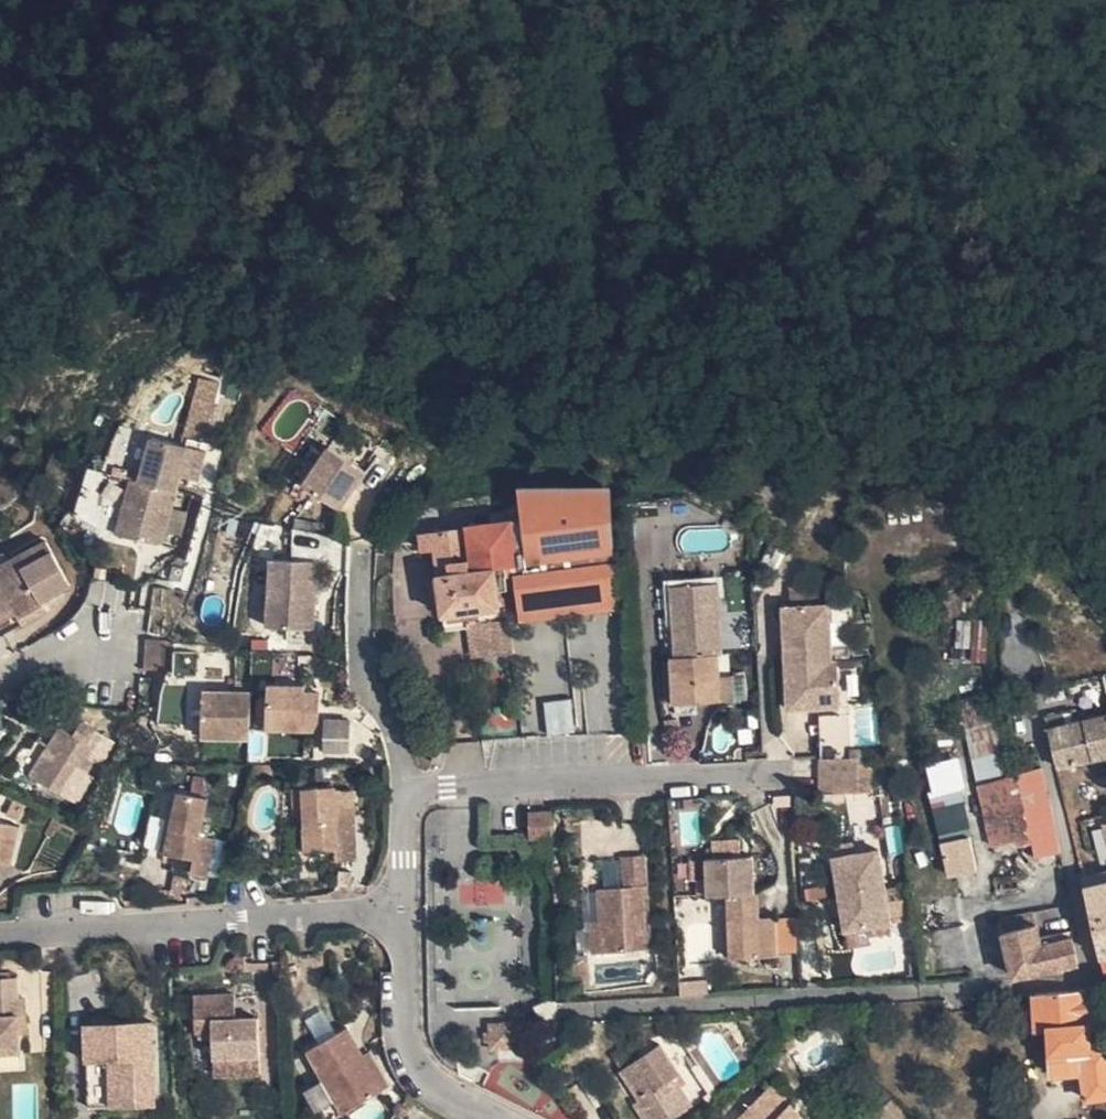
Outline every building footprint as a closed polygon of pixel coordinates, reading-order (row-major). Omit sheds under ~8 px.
[(194,379),(186,435),(210,438),(217,382),(194,379)] [(136,479),(118,536),(133,540),(163,548),(185,479),(195,483),(207,447),(191,441),(189,447),(157,438),(143,480),(136,479)] [(361,472),(330,451),(300,488),(337,510),(361,472)] [(427,551),(432,630),(454,628),(453,614),(489,608),(488,590),(498,589),(498,579),(487,579),(487,571),(497,571),(508,570),(506,536),(519,535),(518,524),(406,533),(406,552),(416,552),(427,551)] [(163,548),(133,540),(129,553),(159,561),(163,548)] [(0,605),(0,634),(24,619),(28,626),(51,613),(47,607),(76,593),(55,550),(0,576),(0,600),(2,604),(0,605)] [(427,551),(416,552),(419,580),(428,580),(427,551)] [(318,563),(271,561),(267,625),(315,626),(318,563)] [(518,611),(615,599),(609,566),(515,575),(518,611)] [(487,571),(487,579),(498,579),(497,571),(487,571)] [(715,703),(712,658),(709,634),(718,633),(715,586),(665,589),(672,659),(665,660),(668,706),(715,703)] [(781,609),(786,712),(840,711),(836,665),(828,664),(824,606),(781,609)] [(491,623),(489,608),(453,614),(454,628),(491,623)] [(958,658),(991,659),(992,616),(960,615),(958,658)] [(491,623),(454,628),(457,659),(493,655),(491,623)] [(709,634),(712,658),(720,657),(718,633),(709,634)] [(177,644),(154,642),(149,672),(174,675),(177,644)] [(265,684),(267,725),(306,724),(340,723),(339,691),(320,689),(320,683),(265,684)] [(249,693),(205,695),(205,739),(249,740),(249,693)] [(959,724),(985,719),(981,699),(955,704),(959,724)] [(544,702),(547,734),(573,732),(570,700),(544,702)] [(1045,716),(1056,767),(1105,756),(1105,712),(1081,717),(1080,710),(1045,716)] [(810,718),(813,762),(843,760),(841,716),(810,718)] [(967,761),(992,757),(985,719),(959,724),(967,761)] [(79,738),(106,755),(113,739),(89,723),(79,738)] [(306,724),(267,725),(268,746),(307,745),(306,724)] [(324,754),(349,756),(351,727),(326,726),(324,754)] [(74,804),(106,755),(79,738),(66,730),(38,776),(74,804)] [(1057,858),(1044,803),(1038,804),(1033,775),(1008,780),(1001,755),(992,757),(967,761),(986,847),(1011,842),(1013,853),(1026,849),(1030,863),(1057,858)] [(848,799),(847,759),(843,760),(813,762),(814,801),(848,799)] [(960,759),(925,764),(934,834),(969,830),(960,759)] [(298,810),(311,810),(311,788),(297,788),(298,810)] [(311,788),(311,810),(312,851),(336,849),(337,861),(358,860),(356,794),(338,794),(338,788),(311,788)] [(168,853),(198,858),(194,876),(211,879),(223,840),(204,836),(211,800),(183,792),(168,853)] [(525,829),(540,827),(539,803),(523,804),(525,829)] [(28,810),(17,808),(14,824),(25,826),(28,810)] [(1105,853),(1105,813),(1095,815),(1102,854),(1105,853)] [(24,831),(0,825),(0,867),(1,863),(16,869),(24,831)] [(979,871),(971,838),(942,844),(948,876),(979,871)] [(836,843),(838,857),(854,855),(851,841),(836,843)] [(843,913),(846,930),(889,923),(879,852),(854,855),(838,857),(834,857),(840,895),(843,913)] [(602,919),(603,951),(651,949),(649,857),(626,857),(624,883),(602,886),(602,919)] [(726,916),(725,958),(779,956),(777,914),(762,915),(761,894),(753,894),(754,857),(709,859),(708,895),(736,894),(737,915),(726,916)] [(1082,887),(1105,881),(1105,867),(1078,872),(1082,887)] [(460,904),(502,904),(501,881),(459,882),(460,904)] [(1105,964),(1105,881),(1082,887),(1101,965),(1105,964)] [(843,913),(840,895),(832,896),(835,915),(843,913)] [(800,914),(777,914),(779,956),(801,955),(800,914)] [(590,951),(603,951),(602,919),(589,920),(590,951)] [(889,923),(846,930),(849,946),(871,943),(870,935),(891,932),(889,923)] [(1077,962),(1072,934),(1038,938),(1037,923),(1000,929),(1008,977),(1077,962)] [(925,978),(923,960),(914,961),(914,972),(910,972),(910,978),(925,978)] [(0,977),(0,1057),(20,1056),(19,1012),(26,1012),(26,998),(19,998),(19,977),(0,977)] [(683,982),(684,997),(711,994),(711,981),(683,982)] [(1028,996),(1029,1037),(1046,1037),(1052,1084),(1078,1078),(1082,1098),(1105,1095),(1105,1048),(1088,1050),(1081,995),(1028,996)] [(212,1038),(213,1059),(260,1060),(259,1023),(235,1021),(235,1000),(193,1000),(195,1039),(212,1038)] [(492,1047),(518,1050),(519,1025),(493,1022),(492,1047)] [(155,1110),(153,1065),(141,1064),(141,1023),(85,1024),(85,1110),(155,1110)] [(141,1064),(153,1065),(152,1023),(141,1023),(141,1064)] [(667,1024),(653,1027),(656,1037),(670,1034),(667,1024)] [(361,1055),(344,1027),(308,1052),(325,1076),(305,1088),(326,1118),(336,1118),(383,1088),(361,1055)] [(653,1027),(637,1030),(639,1041),(656,1037),(653,1027)] [(622,1072),(640,1097),(633,1103),(645,1118),(677,1118),(694,1107),(675,1079),(680,1076),(660,1046),(622,1072)] [(370,1049),(361,1055),(383,1088),(392,1083),(370,1049)] [(260,1060),(213,1059),(214,1077),(260,1075),(260,1060)] [(742,1118),(808,1118),(802,1104),(778,1082),(742,1118)] [(897,1098),(877,1118),(918,1118),(897,1098)]
